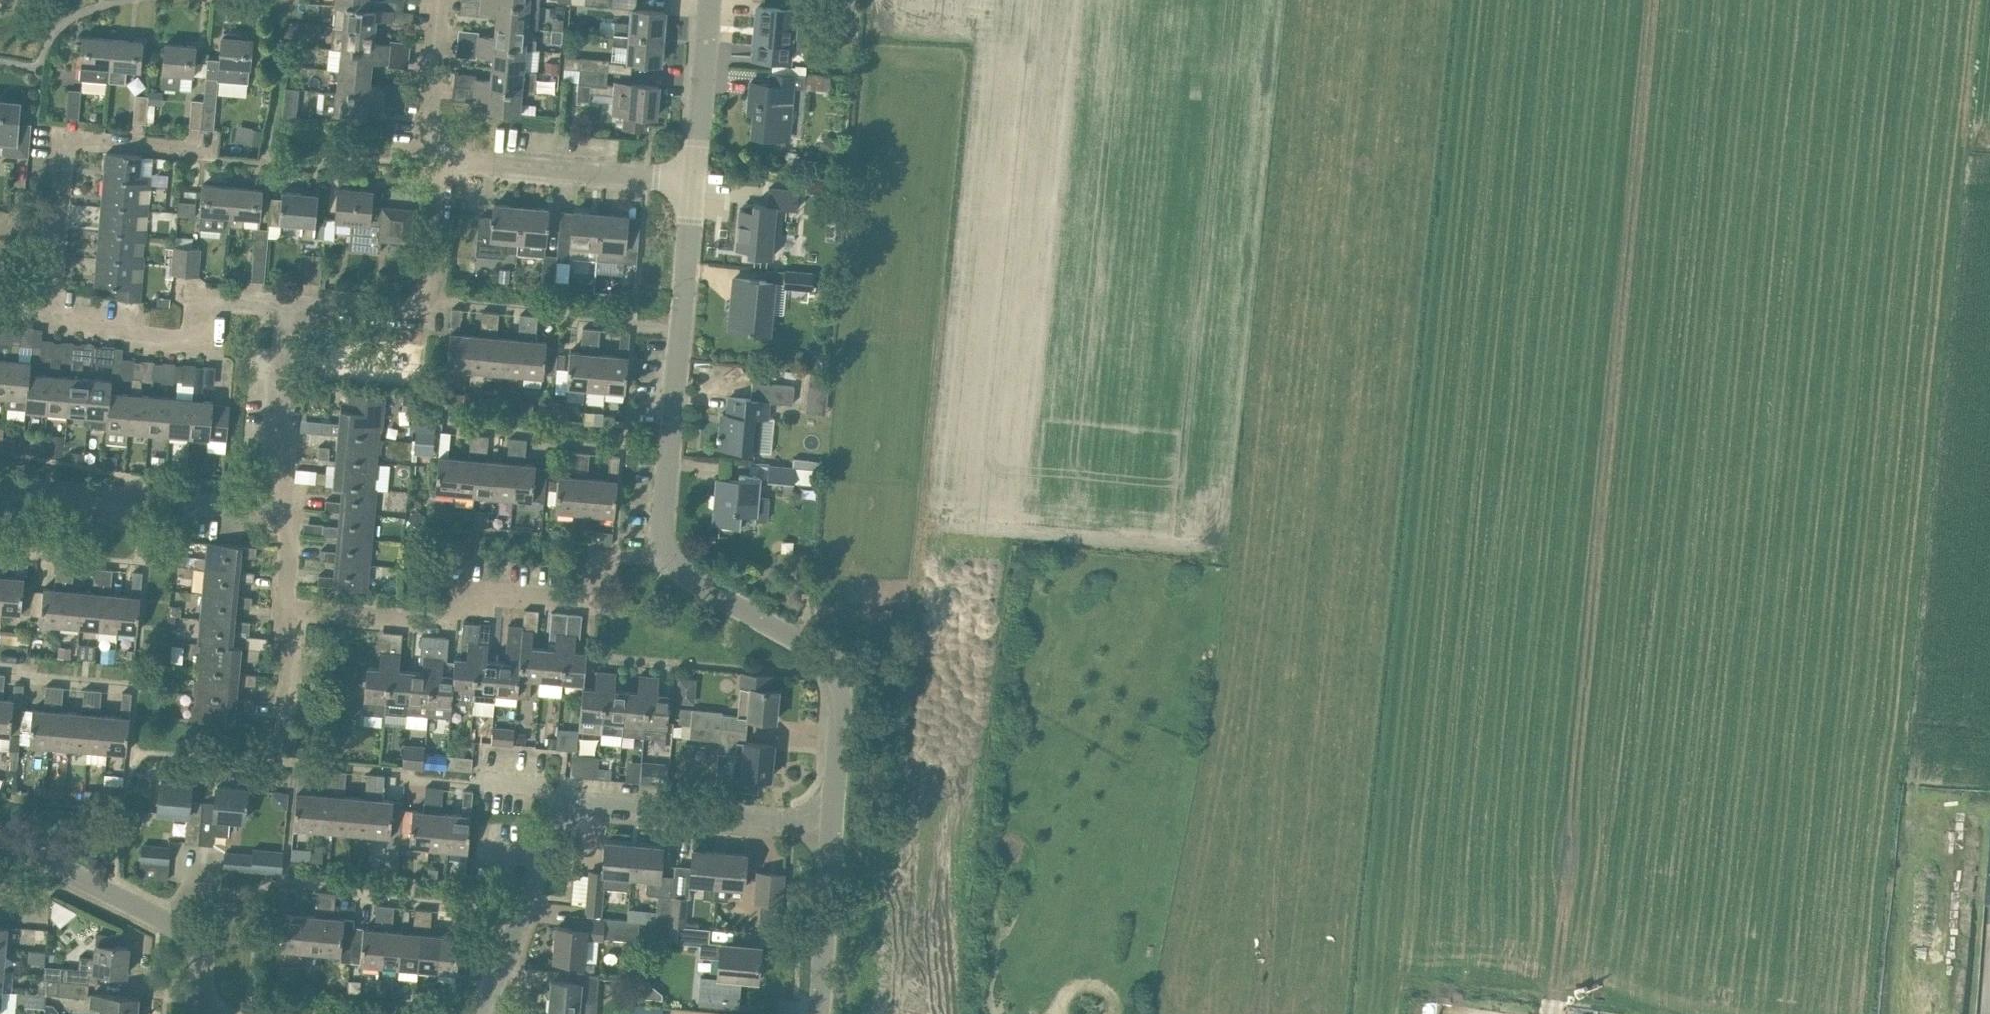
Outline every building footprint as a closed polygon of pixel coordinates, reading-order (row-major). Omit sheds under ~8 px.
[(336,3),(383,9),(384,0),(336,0),(336,3)] [(527,28),(529,6),(481,2),(480,12),(497,13),(496,25),(527,28)] [(333,25),(375,30),(376,19),(392,21),(394,10),(383,9),(336,3),(333,25)] [(757,6),(754,42),(758,42),(757,59),(790,62),(792,44),(795,11),(795,10),(757,6)] [(613,33),(663,38),(665,11),(632,8),(631,23),(614,21),(613,33)] [(283,23),(283,37),(299,38),(300,24),(283,23)] [(375,30),(333,25),(331,47),(389,53),(390,43),(374,42),(375,30)] [(525,50),(527,28),(496,25),(495,36),(478,35),(477,45),(525,50)] [(551,29),(551,43),(562,43),(564,30),(551,29)] [(223,32),(223,36),(222,36),(220,65),(219,81),(248,83),(252,38),(239,37),(239,33),(223,32)] [(612,45),(629,46),(627,61),(660,63),(663,38),(613,33),(612,45)] [(79,79),(99,81),(109,82),(109,81),(113,38),(83,36),(79,79)] [(113,38),(109,81),(125,83),(126,69),(140,70),(143,41),(113,38)] [(180,89),(182,74),(193,75),(196,45),(165,43),(163,72),(164,72),(162,88),(180,89)] [(525,50),(477,45),(477,55),(493,56),(492,68),(523,71),(525,50)] [(339,70),(371,73),(372,62),(388,63),(389,54),(389,53),(331,47),(331,48),(341,49),(339,70)] [(579,69),(608,71),(609,59),(566,56),(565,67),(579,69)] [(558,63),(546,62),(545,72),(557,73),(558,63)] [(795,65),(794,74),(805,75),(806,66),(795,65)] [(458,73),(457,87),(474,88),(521,93),(522,92),(534,93),(536,72),(523,71),(492,68),(491,79),(479,78),(479,75),(458,73)] [(607,86),(608,71),(579,69),(579,76),(577,101),(590,102),(591,85),(607,86)] [(385,97),(386,86),(369,85),(371,73),(339,70),(337,91),(337,92),(385,97)] [(752,135),(789,138),(793,87),(803,88),(805,75),(794,74),(770,72),(769,84),(751,82),(750,95),(755,95),(752,135)] [(204,100),(202,128),(214,129),(218,81),(218,79),(206,78),(204,100)] [(644,115),(656,116),(656,113),(660,112),(660,104),(657,102),(659,86),(631,84),(631,85),(615,83),(613,112),(625,113),(624,128),(643,129),(644,115)] [(284,117),(298,118),(300,88),(287,86),(284,113),(284,117)] [(488,111),(520,114),(521,93),(474,88),(473,98),(489,99),(488,111)] [(66,117),(79,118),(81,90),(68,89),(66,117)] [(384,106),(385,97),(337,92),(337,91),(325,90),(323,112),(366,117),(367,105),(384,106)] [(148,96),(147,103),(161,105),(162,92),(148,91),(148,96)] [(146,123),(147,103),(148,96),(135,95),(133,123),(146,123)] [(202,128),(204,100),(192,99),(189,127),(202,128)] [(3,141),(2,155),(29,157),(31,123),(30,123),(30,127),(17,126),(19,102),(0,100),(0,140),(3,141)] [(803,115),(792,114),(791,125),(802,126),(803,115)] [(256,128),(253,143),(263,145),(267,130),(256,128)] [(797,159),(798,152),(784,151),(784,158),(797,159)] [(104,179),(150,183),(151,177),(140,176),(142,155),(106,152),(104,179)] [(150,183),(150,184),(168,186),(168,178),(151,177),(150,183)] [(102,205),(148,209),(148,203),(138,202),(139,188),(150,189),(150,184),(150,183),(104,179),(102,205)] [(203,184),(199,229),(228,231),(232,186),(203,184)] [(232,186),(228,231),(229,231),(230,225),(243,227),(244,217),(260,218),(262,189),(232,186)] [(339,188),(336,220),(352,221),(350,249),(380,251),(381,239),(384,207),(383,207),(382,221),(370,220),(372,191),(339,188)] [(803,200),(798,200),(799,191),(769,188),(767,204),(741,202),(737,248),(749,250),(748,255),(771,257),(776,207),(797,209),(797,206),(803,207),(803,200)] [(279,224),(279,222),(301,224),(300,239),(314,240),(318,194),(282,191),(282,198),(272,197),(269,224),(279,224)] [(195,217),(196,203),(179,201),(178,216),(195,217)] [(521,206),(494,204),(493,217),(480,216),(476,254),(506,256),(506,252),(517,253),(521,206)] [(148,209),(102,205),(99,232),(146,236),(146,235),(150,236),(150,242),(161,243),(162,237),(163,237),(163,231),(135,229),(137,214),(147,215),(148,209)] [(521,206),(517,253),(544,255),(544,254),(545,243),(548,208),(521,206)] [(413,209),(384,207),(381,239),(410,241),(413,209)] [(574,211),(570,257),(596,259),(600,213),(574,211)] [(637,263),(639,234),(626,233),(628,215),(600,213),(596,259),(637,263)] [(254,254),(253,260),(252,280),(264,281),(266,262),(268,229),(255,227),(252,254),(254,254)] [(145,241),(146,236),(99,232),(97,258),(144,262),(144,256),(133,255),(135,240),(145,241)] [(197,276),(198,273),(200,248),(193,247),(194,238),(176,236),(176,239),(175,239),(175,248),(174,265),(173,274),(174,274),(197,276)] [(390,243),(389,254),(413,256),(414,245),(390,243)] [(166,247),(165,264),(167,264),(174,265),(175,248),(166,247)] [(541,284),(554,285),(557,255),(544,254),(544,255),(541,284)] [(141,293),(142,281),(132,280),(133,267),(143,268),(144,262),(97,258),(95,285),(119,287),(119,291),(141,293)] [(167,264),(166,278),(173,278),(174,274),(173,274),(174,265),(167,264)] [(499,279),(510,280),(511,267),(500,266),(499,279)] [(811,289),(813,273),(785,270),(783,286),(811,289)] [(378,271),(377,283),(389,284),(390,272),(378,271)] [(774,281),(754,279),(734,277),(729,329),(769,333),(774,281)] [(140,301),(140,299),(141,293),(119,291),(118,299),(140,301)] [(159,296),(158,305),(170,306),(171,297),(159,296)] [(447,367),(466,369),(469,334),(459,333),(461,309),(452,308),(447,367)] [(491,311),(482,310),(480,335),(469,334),(466,369),(485,371),(491,311)] [(491,311),(485,371),(504,373),(508,337),(497,336),(500,312),(491,311)] [(504,373),(524,374),(529,315),(520,314),(518,338),(508,337),(504,373)] [(538,315),(529,315),(524,374),(543,376),(544,373),(556,374),(558,346),(546,345),(547,341),(536,340),(538,315)] [(6,395),(7,396),(10,359),(11,359),(13,326),(0,325),(0,395),(6,395)] [(10,359),(7,396),(6,395),(5,408),(26,409),(27,397),(30,372),(31,360),(19,359),(22,327),(13,326),(11,359),(10,359)] [(566,386),(586,388),(591,328),(583,327),(581,352),(569,351),(566,386)] [(27,397),(26,409),(47,411),(50,374),(42,373),(43,363),(40,363),(41,345),(42,329),(34,328),(32,344),(31,360),(30,372),(27,397)] [(591,328),(586,388),(605,389),(608,353),(598,352),(600,329),(591,328)] [(608,353),(605,389),(625,391),(630,331),(620,331),(618,354),(608,353)] [(67,413),(70,376),(62,375),(62,367),(60,367),(61,358),(60,358),(61,342),(53,342),(50,374),(47,411),(67,413)] [(80,371),(80,361),(82,344),(73,343),(71,370),(80,371)] [(101,363),(103,346),(94,345),(92,362),(101,363)] [(127,443),(128,430),(131,393),(122,393),(123,378),(120,378),(123,348),(114,347),(112,380),(111,392),(110,391),(108,416),(107,428),(106,428),(105,442),(127,443)] [(148,432),(151,395),(142,394),(143,386),(141,386),(142,378),(141,377),(142,361),(134,361),(131,393),(128,430),(148,432)] [(153,379),(161,380),(163,363),(154,363),(153,379)] [(173,381),(182,382),(183,365),(175,364),(173,381)] [(213,404),(213,400),(204,400),(205,392),(203,392),(203,383),(202,383),(204,367),(195,366),(193,399),(192,399),(189,435),(190,436),(193,441),(205,442),(207,437),(207,450),(226,452),(227,439),(230,406),(221,405),(213,404)] [(809,369),(808,411),(831,412),(832,370),(809,369)] [(67,413),(87,414),(88,414),(91,378),(70,376),(67,413)] [(86,426),(106,428),(107,428),(108,416),(110,391),(111,392),(112,380),(91,378),(88,414),(87,414),(86,426)] [(721,413),(718,448),(738,450),(758,452),(762,416),(768,417),(769,401),(785,403),(793,404),(794,386),(752,382),(751,398),(729,397),(727,414),(721,413)] [(464,405),(464,403),(465,393),(452,392),(451,403),(464,405)] [(562,402),(563,393),(554,392),(553,401),(562,402)] [(385,396),(350,393),(348,410),(341,409),(339,422),(321,421),(320,433),(338,434),(379,438),(380,428),(382,429),(385,396)] [(148,432),(169,434),(172,397),(151,395),(148,432)] [(403,396),(402,410),(414,411),(416,397),(403,396)] [(483,396),(482,405),(493,406),(493,397),(483,396)] [(189,435),(192,399),(172,397),(169,434),(189,435)] [(596,410),(595,423),(602,424),(603,411),(596,410)] [(614,414),(604,413),(603,423),(603,424),(617,425),(617,418),(614,414)] [(435,431),(438,431),(439,420),(415,418),(414,429),(417,430),(435,431)] [(435,431),(417,430),(416,442),(434,443),(435,431)] [(448,456),(451,432),(441,431),(436,490),(456,492),(459,457),(448,456)] [(65,435),(50,434),(48,456),(63,457),(65,435)] [(336,459),(379,463),(376,463),(377,453),(380,453),(382,438),(379,438),(338,434),(336,459)] [(469,458),(459,457),(456,492),(454,505),(473,507),(475,494),(480,435),(471,434),(469,458)] [(489,435),(480,435),(475,494),(494,496),(497,461),(486,460),(489,435)] [(494,496),(513,498),(519,438),(509,437),(507,462),(497,461),(494,496)] [(535,468),(536,464),(525,463),(527,439),(519,438),(513,498),(544,500),(547,470),(535,468)] [(330,447),(319,446),(318,458),(329,459),(330,447)] [(71,451),(70,460),(84,462),(85,452),(71,451)] [(556,510),(576,511),(580,452),(572,451),(570,475),(559,474),(556,510)] [(580,452),(576,511),(595,513),(598,478),(587,477),(590,453),(580,452)] [(165,466),(166,454),(152,453),(151,465),(165,466)] [(595,513),(614,515),(620,455),(610,454),(608,478),(598,478),(595,513)] [(378,478),(379,463),(336,459),(334,485),(374,488),(375,478),(378,478)] [(206,462),(205,472),(215,472),(215,462),(206,462)] [(818,468),(768,464),(767,479),(784,481),(782,494),(793,495),(794,482),(812,484),(812,479),(816,479),(818,468)] [(327,472),(317,471),(316,483),(326,484),(327,472)] [(739,480),(716,478),(712,523),(745,527),(746,518),(767,519),(769,498),(758,497),(760,476),(739,474),(739,480)] [(374,489),(374,488),(334,485),(342,486),(341,501),(326,499),(325,510),(340,511),(374,514),(377,489),(374,489)] [(408,518),(416,526),(425,516),(416,508),(408,518)] [(372,539),(374,514),(340,511),(339,526),(323,524),(322,534),(338,536),(372,539)] [(489,527),(489,526),(490,512),(474,511),(473,526),(489,527)] [(390,536),(403,537),(405,518),(392,516),(390,536)] [(335,561),(370,564),(372,539),(338,536),(336,550),(321,549),(320,559),(335,561)] [(782,540),(781,551),(792,552),(793,541),(782,540)] [(257,547),(241,545),(207,542),(205,566),(239,569),(241,556),(256,557),(257,547)] [(14,576),(16,552),(6,551),(1,610),(21,612),(25,577),(14,576)] [(177,554),(176,564),(191,565),(192,555),(177,554)] [(367,589),(369,569),(370,564),(335,561),(334,576),(319,574),(318,585),(367,589)] [(41,622),(60,624),(65,564),(57,564),(55,588),(44,587),(41,622)] [(79,626),(83,590),(72,589),(75,565),(65,564),(60,624),(79,626)] [(239,570),(239,569),(205,566),(203,591),(237,594),(238,580),(254,582),(255,572),(239,570)] [(99,627),(104,568),(95,567),(93,591),(83,590),(79,626),(99,627)] [(99,627),(118,629),(121,594),(111,593),(113,569),(104,568),(99,627)] [(143,571),(134,571),(131,595),(121,594),(118,629),(137,631),(143,571)] [(237,595),(237,594),(203,591),(200,616),(235,619),(236,605),(251,607),(252,596),(237,595)] [(182,606),(171,605),(169,605),(168,614),(169,615),(170,615),(177,615),(181,616),(182,606)] [(562,681),(566,633),(568,613),(552,611),(548,648),(543,647),(540,679),(562,681)] [(562,681),(584,683),(587,651),(575,650),(575,644),(579,645),(582,614),(568,613),(566,633),(562,681)] [(169,615),(168,625),(176,626),(177,615),(170,615),(169,615)] [(201,642),(232,645),(234,630),(249,632),(250,621),(235,620),(235,619),(200,616),(198,644),(200,644),(201,642)] [(453,688),(452,702),(473,704),(474,699),(474,690),(479,643),(480,623),(463,622),(460,657),(455,657),(454,662),(453,674),(454,674),(453,688)] [(498,661),(496,692),(518,694),(519,677),(522,646),(521,646),(523,629),(523,626),(508,624),(505,661),(498,661)] [(19,644),(20,643),(29,644),(30,630),(20,630),(19,631),(0,629),(0,643),(19,644)] [(529,698),(531,678),(540,679),(543,647),(532,646),(533,630),(523,629),(521,646),(522,646),(519,677),(518,694),(518,697),(529,698)] [(180,632),(168,631),(167,631),(166,640),(179,641),(180,632)] [(407,713),(428,715),(434,656),(435,636),(423,635),(420,663),(423,663),(423,671),(411,670),(407,713)] [(453,674),(454,662),(447,661),(449,637),(435,636),(434,656),(428,715),(451,718),(452,705),(452,702),(453,688),(454,674),(453,674)] [(53,641),(40,640),(38,655),(51,656),(53,641)] [(198,668),(239,671),(241,646),(232,645),(201,642),(200,644),(199,655),(197,655),(196,669),(198,669),(198,668)] [(82,644),(79,643),(78,657),(95,659),(96,645),(84,644),(82,644)] [(474,699),(495,701),(496,692),(498,661),(487,660),(488,643),(479,643),(474,690),(474,699)] [(58,646),(57,657),(70,659),(72,647),(58,646)] [(100,662),(102,662),(114,663),(115,647),(102,646),(100,662)] [(134,661),(135,649),(116,648),(115,660),(134,661)] [(248,660),(258,661),(259,649),(249,648),(248,660)] [(367,666),(363,711),(386,713),(387,700),(391,652),(381,651),(379,667),(367,666)] [(387,700),(386,713),(406,714),(406,713),(407,713),(411,670),(399,669),(401,653),(391,652),(387,700)] [(196,693),(237,697),(239,671),(198,668),(198,669),(197,680),(195,679),(193,695),(196,695),(196,693)] [(595,687),(583,686),(579,731),(601,733),(606,672),(596,671),(595,687)] [(245,684),(256,686),(257,673),(246,672),(245,684)] [(612,734),(622,735),(626,690),(615,689),(616,673),(606,672),(601,733),(612,734)] [(11,734),(14,698),(3,697),(5,673),(0,673),(0,733),(11,734)] [(775,720),(778,690),(769,689),(770,675),(741,673),(738,717),(775,720)] [(622,735),(644,737),(645,723),(649,676),(639,675),(638,691),(626,690),(622,735)] [(645,723),(644,737),(666,739),(670,694),(658,693),(659,676),(649,676),(645,723)] [(693,702),(695,680),(680,679),(678,700),(693,702)] [(55,685),(46,685),(44,709),(33,708),(30,743),(50,745),(55,685)] [(55,685),(50,745),(69,747),(72,711),(61,710),(64,686),(55,685)] [(72,711),(69,747),(89,748),(94,689),(84,688),(82,712),(72,711)] [(102,689),(94,689),(89,748),(88,761),(107,763),(108,750),(111,715),(100,714),(102,689)] [(111,715),(108,750),(126,752),(132,692),(123,691),(121,715),(111,715)] [(234,722),(237,697),(196,693),(196,695),(195,705),(193,704),(192,718),(234,722)] [(243,709),(254,710),(255,698),(244,697),(243,709)] [(678,722),(721,726),(723,713),(680,710),(678,722)] [(721,726),(678,722),(678,723),(682,724),(681,737),(719,740),(721,726)] [(514,728),(492,726),(491,743),(513,745),(514,728)] [(525,742),(526,733),(518,733),(517,742),(525,742)] [(19,750),(20,735),(11,734),(11,750),(19,750)] [(547,747),(556,747),(557,738),(548,737),(547,747)] [(719,751),(717,772),(722,773),(721,787),(757,791),(758,777),(770,778),(773,744),(746,741),(736,741),(735,752),(719,751)] [(423,767),(425,745),(404,743),(402,765),(423,767)] [(460,759),(460,755),(448,754),(446,768),(459,769),(460,759)] [(433,767),(434,757),(425,756),(424,767),(433,767)] [(597,778),(599,758),(585,757),(584,777),(597,778)] [(640,782),(667,784),(668,768),(641,766),(640,781),(640,782)] [(294,827),(312,828),(315,792),(306,792),(308,768),(299,767),(294,827)] [(312,828),(331,830),(337,770),(329,769),(327,793),(315,792),(312,828)] [(351,832),(354,796),(344,795),(347,771),(337,770),(331,830),(351,832)] [(370,833),(376,774),(367,773),(365,797),(354,796),(351,832),(370,833)] [(123,786),(124,775),(105,774),(104,785),(123,786)] [(383,799),(385,774),(376,774),(370,833),(391,835),(394,800),(383,799)] [(188,814),(185,842),(201,844),(204,801),(190,800),(191,784),(161,781),(158,812),(188,814)] [(201,844),(213,845),(214,834),(228,836),(229,818),(244,819),(247,788),(216,786),(215,802),(204,801),(201,844)] [(435,787),(425,786),(423,810),(413,810),(409,845),(428,847),(435,787)] [(443,788),(435,787),(428,847),(448,849),(452,814),(441,813),(443,788)] [(101,803),(101,792),(85,790),(83,805),(101,803)] [(448,849),(468,850),(473,791),(464,790),(462,815),(452,814),(448,849)] [(272,791),(271,801),(277,808),(287,809),(289,793),(272,791)] [(1823,821),(1828,810),(1821,807),(1816,818),(1823,821)] [(586,913),(601,914),(604,887),(629,890),(631,877),(632,877),(635,844),(606,841),(603,872),(590,871),(586,913)] [(663,847),(635,844),(632,877),(647,878),(645,891),(648,894),(658,895),(655,923),(669,924),(669,925),(674,876),(661,875),(663,847)] [(168,847),(143,845),(139,878),(165,881),(168,847)] [(224,868),(226,868),(254,870),(256,849),(253,848),(252,854),(225,852),(224,868)] [(302,851),(301,859),(311,860),(311,859),(310,859),(311,850),(312,848),(306,848),(302,851)] [(256,849),(254,870),(275,872),(275,871),(282,872),(284,851),(256,849)] [(703,897),(715,898),(720,851),(693,849),(690,882),(704,883),(703,897)] [(323,860),(324,851),(311,850),(310,859),(311,859),(323,860)] [(746,854),(720,851),(715,898),(727,899),(728,885),(743,887),(746,854)] [(344,856),(342,852),(334,852),(334,860),(344,861),(344,856)] [(428,866),(427,876),(437,877),(438,867),(428,866)] [(781,904),(784,874),(758,871),(755,902),(760,902),(781,904)] [(674,876),(669,925),(677,926),(686,927),(688,896),(672,895),(674,876)] [(277,913),(286,914),(288,888),(279,887),(277,913)] [(297,889),(288,888),(286,914),(283,948),(303,950),(305,914),(295,913),(297,889)] [(305,914),(303,950),(322,951),(327,892),(318,891),(316,915),(305,914)] [(336,892),(327,892),(322,951),(341,953),(345,918),(333,917),(336,892)] [(375,928),(364,927),(354,926),(351,962),(380,964),(385,905),(377,904),(375,928)] [(385,905),(380,964),(399,966),(402,931),(392,930),(394,906),(385,905)] [(415,907),(413,932),(402,931),(399,966),(418,968),(423,908),(415,907)] [(430,933),(432,909),(423,908),(418,968),(437,970),(441,934),(430,933)] [(457,971),(462,912),(453,911),(451,935),(441,934),(437,970),(457,971)] [(596,964),(598,938),(604,938),(638,940),(639,922),(628,921),(628,919),(627,919),(574,916),(573,927),(557,926),(554,960),(596,964)] [(677,926),(669,925),(667,941),(708,945),(709,929),(686,927),(677,926)] [(78,969),(61,968),(44,967),(44,973),(43,979),(47,979),(90,983),(96,983),(96,972),(126,974),(128,946),(113,945),(114,935),(96,934),(95,958),(79,957),(78,969)] [(717,976),(738,978),(758,980),(761,946),(720,942),(717,976)] [(279,969),(278,979),(300,980),(300,970),(279,969)] [(549,1013),(592,1013),(593,999),(598,1000),(600,974),(595,973),(577,972),(576,982),(552,980),(549,1013)] [(701,975),(698,1004),(699,1004),(738,1008),(739,1008),(742,979),(701,975)] [(89,997),(90,983),(47,979),(46,993),(89,997)] [(16,992),(15,1005),(44,1007),(46,994),(16,992)] [(435,1000),(435,993),(427,992),(427,1000),(435,1000)] [(138,997),(92,993),(91,1005),(101,1006),(101,1013),(136,1013),(138,997)] [(45,1013),(59,1013),(59,1011),(54,1004),(46,1003),(45,1013)] [(664,1006),(631,1005),(631,1009),(630,1013),(664,1013),(664,1006)]
